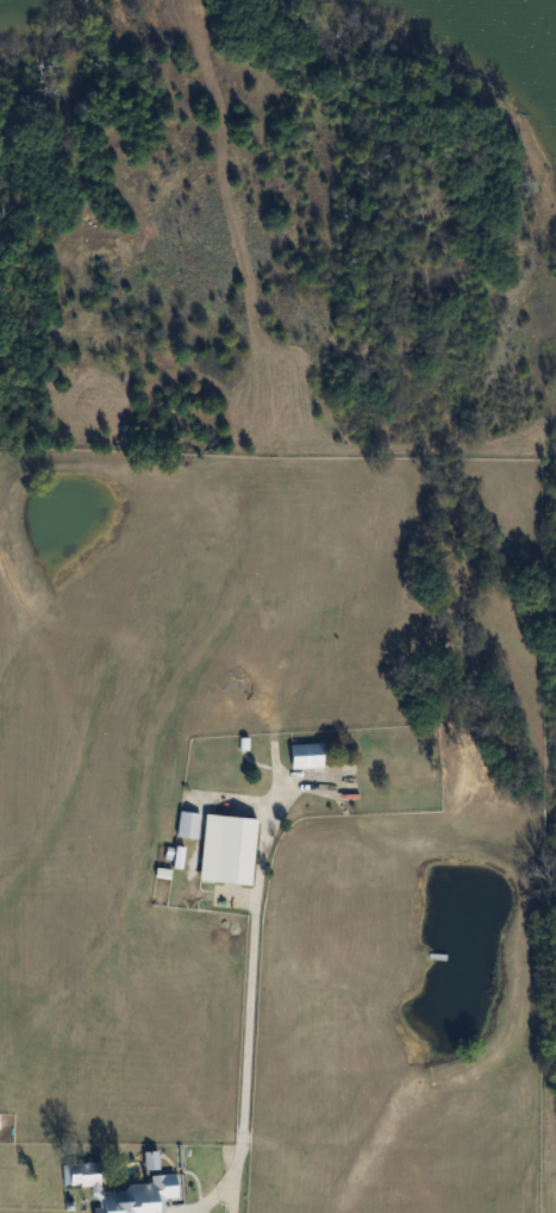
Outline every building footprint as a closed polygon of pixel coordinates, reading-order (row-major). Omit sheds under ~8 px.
[(320,745),(289,745),(289,770),(320,770),(320,745)] [(199,815),(179,812),(175,837),(196,840),(199,815)] [(255,820),(204,816),(199,882),(249,886),(255,820)] [(98,1163),(67,1165),(67,1187),(90,1186),(91,1200),(93,1200),(94,1212),(164,1212),(163,1199),(175,1198),(174,1175),(150,1176),(151,1187),(99,1189),(98,1163)]
